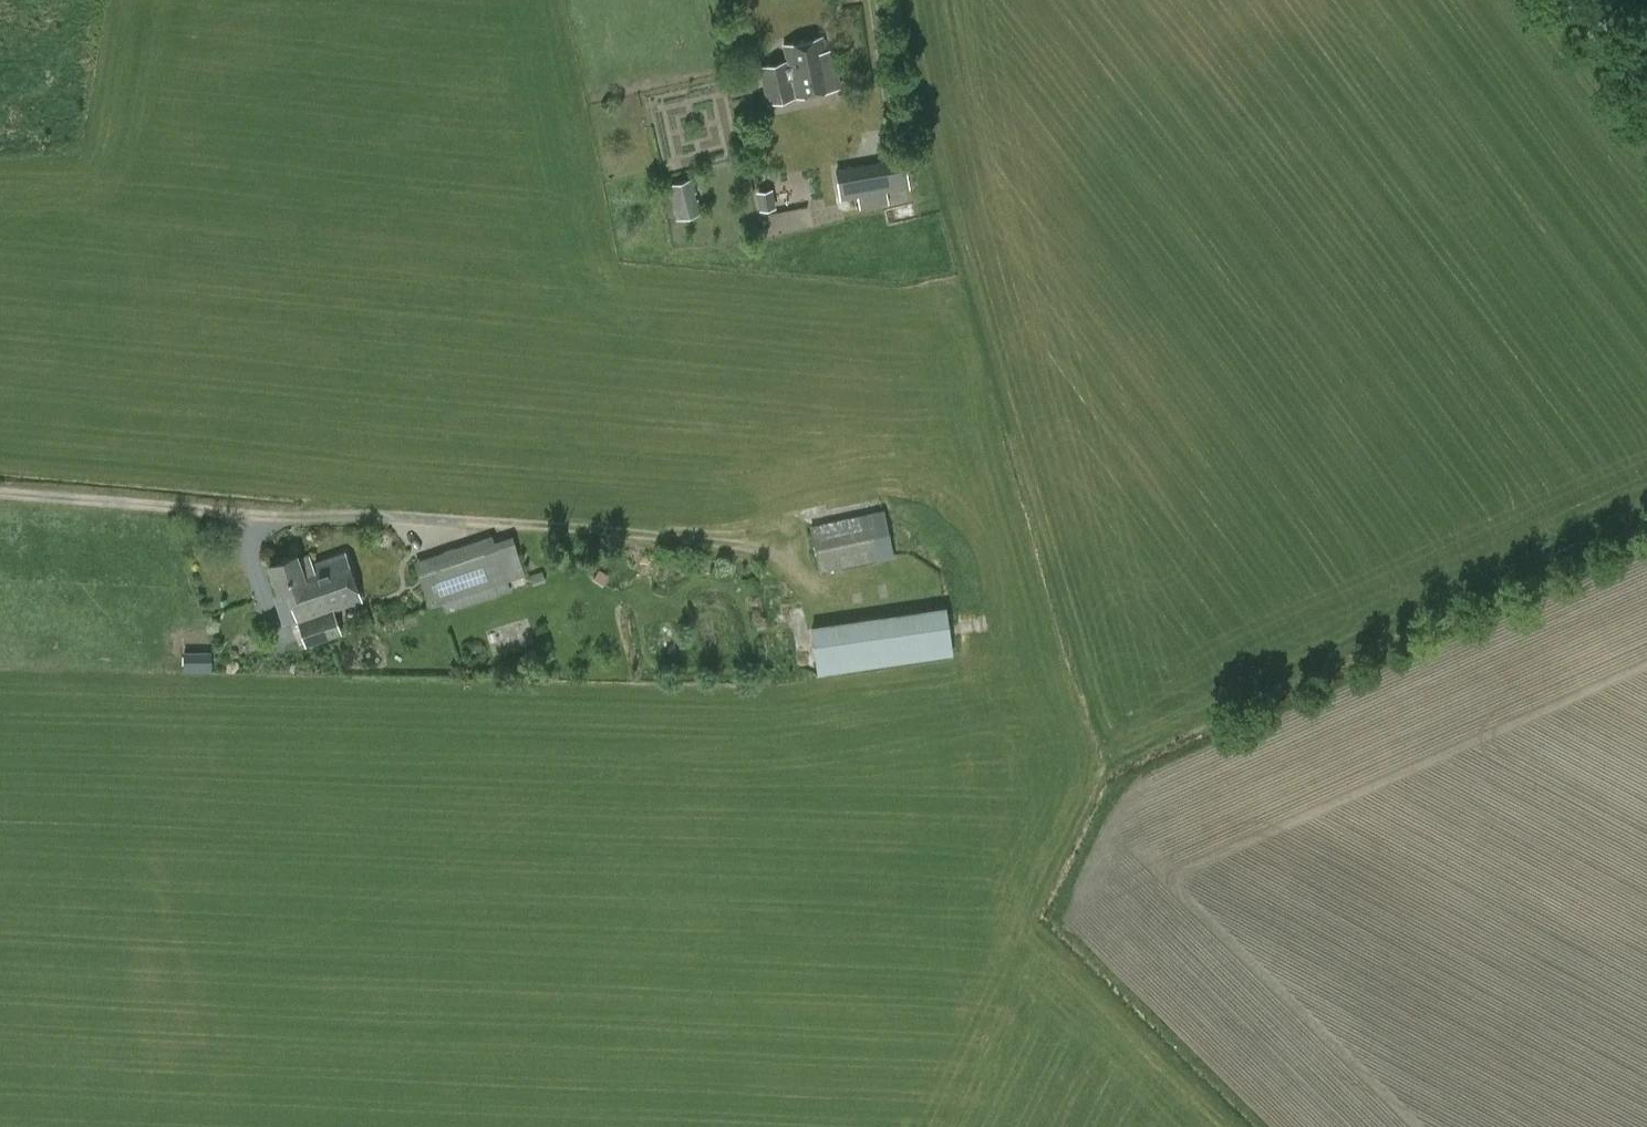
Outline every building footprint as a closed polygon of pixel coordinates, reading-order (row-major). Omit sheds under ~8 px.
[(783,44),(786,59),(759,65),(767,102),(794,97),(834,88),(822,35),(783,44)] [(904,156),(834,165),(839,199),(858,196),(860,207),(887,203),(886,191),(909,188),(904,156)] [(676,218),(703,212),(699,197),(697,198),(695,190),(696,190),(693,177),(668,183),(676,218)] [(819,571),(943,544),(934,498),(809,525),(819,571)] [(428,555),(428,556),(415,560),(430,606),(444,601),(444,603),(507,581),(491,534),(428,555)] [(343,633),(334,608),(360,599),(344,553),(305,566),(330,637),(343,633)] [(330,637),(305,566),(301,567),(296,554),(269,563),(279,593),(287,591),(297,621),(305,646),(330,637)] [(806,623),(814,672),(950,652),(942,603),(806,623)] [(209,669),(209,658),(180,658),(181,670),(209,669)]
